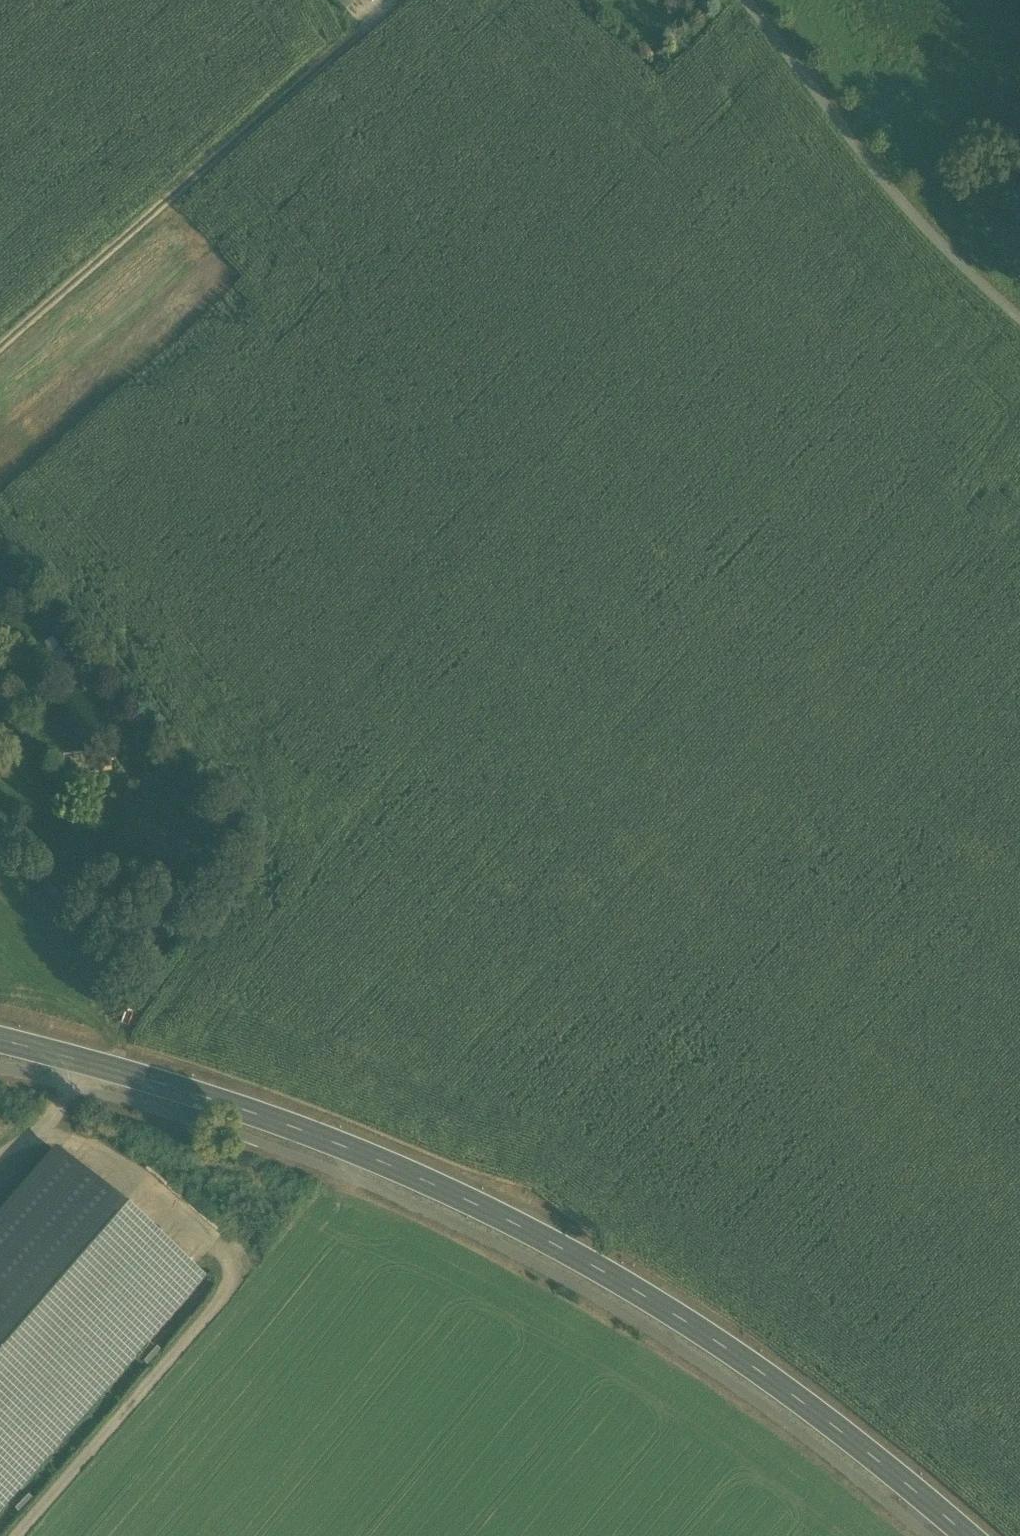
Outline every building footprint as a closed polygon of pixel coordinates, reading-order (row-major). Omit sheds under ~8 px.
[(347,13),(360,0),(334,0),(347,13)] [(200,1278),(58,1154),(0,1220),(0,1509),(200,1278)]
